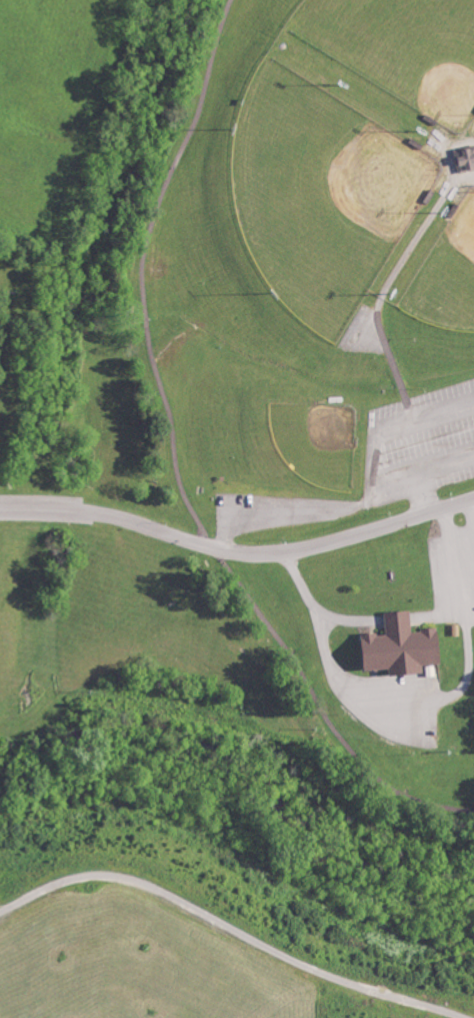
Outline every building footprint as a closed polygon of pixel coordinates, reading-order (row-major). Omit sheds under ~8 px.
[(460,172),(473,170),(473,148),(456,151),(460,172)] [(406,609),(407,618),(408,632),(383,634),(381,620),(381,612),(406,609)] [(356,637),(383,634),(408,632),(431,630),(435,663),(416,665),(417,672),(384,675),(384,668),(360,670),(356,637)]
